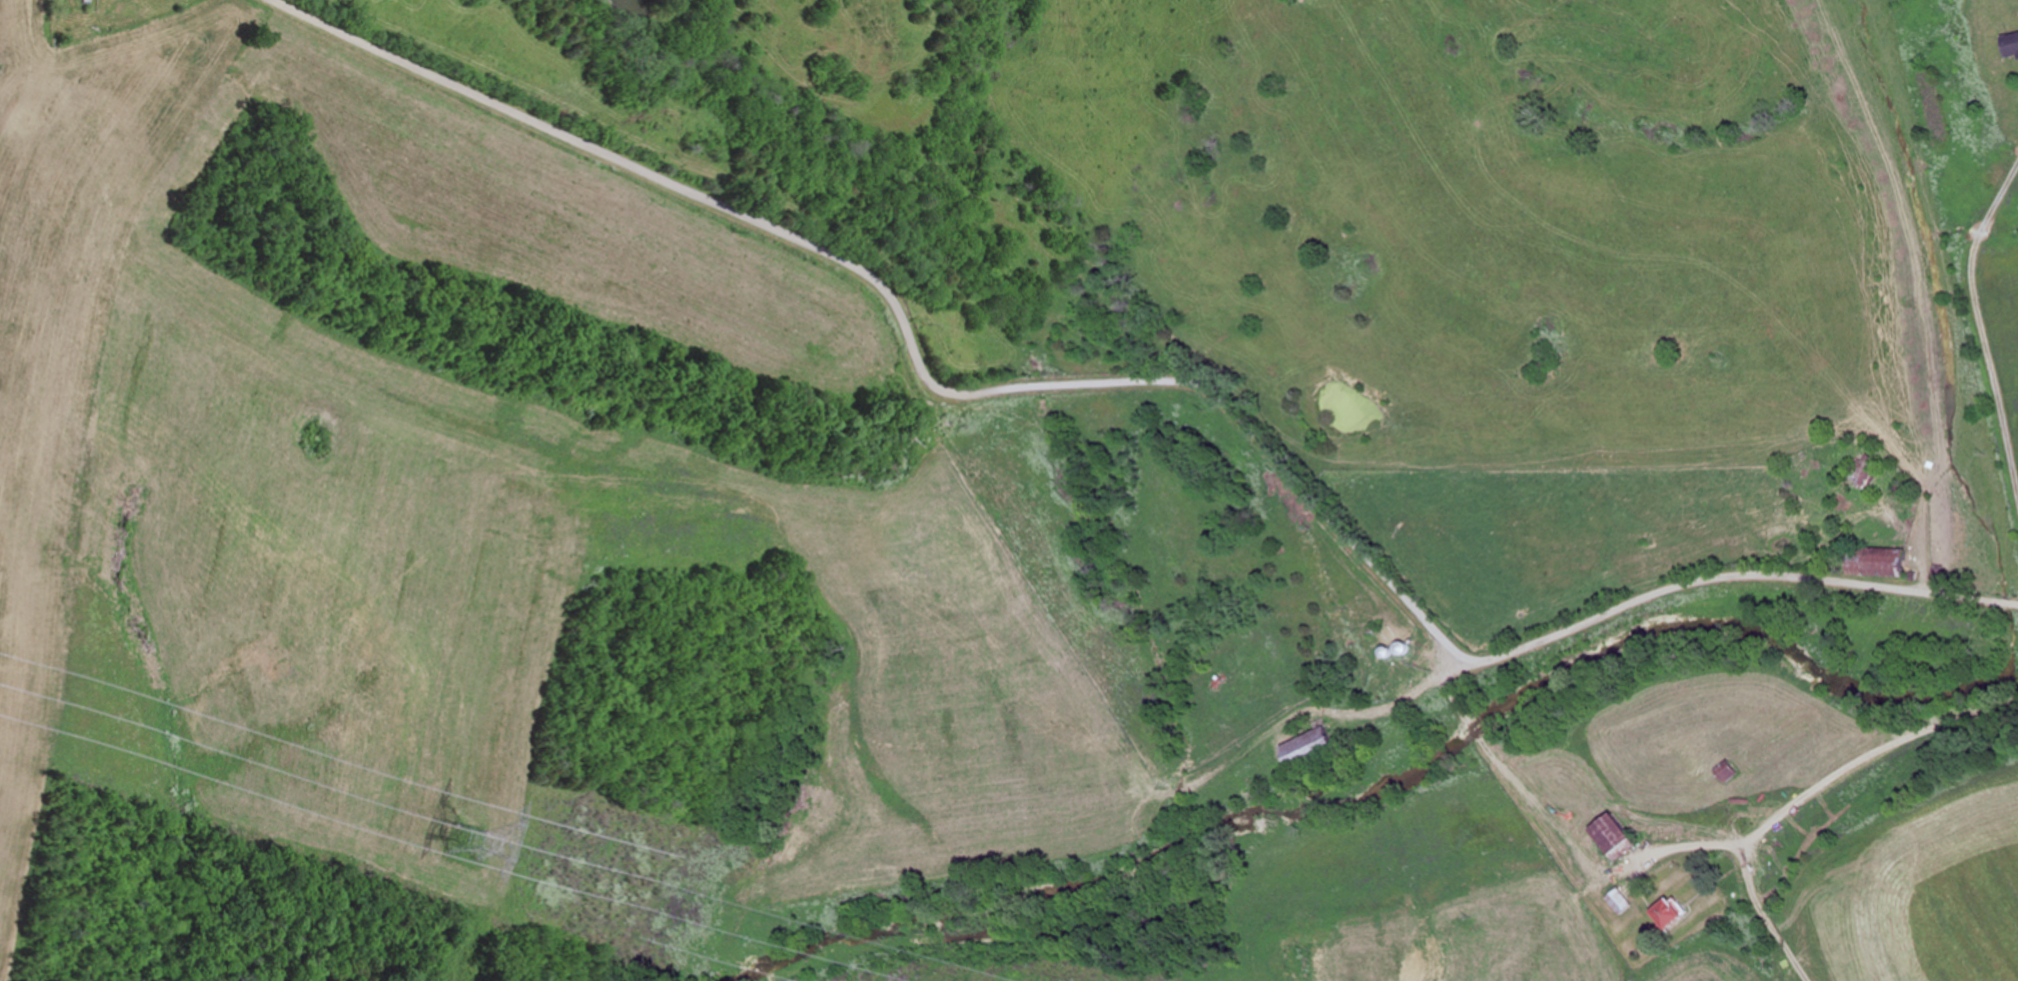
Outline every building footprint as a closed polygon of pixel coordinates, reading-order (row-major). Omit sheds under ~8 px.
[(2008,59),(2017,57),(2017,33),(2002,37),(2008,59)] [(1868,493),(1883,473),(1861,457),(1847,478),(1868,493)] [(1906,550),(1849,548),(1848,576),(1905,577),(1906,550)] [(1419,661),(1416,638),(1402,639),(1405,663),(1419,661)] [(1332,747),(1322,726),(1277,747),(1287,769),(1332,747)] [(1729,784),(1742,769),(1729,758),(1717,773),(1729,784)] [(1591,832),(1619,862),(1639,843),(1611,813),(1591,832)] [(1637,905),(1623,889),(1610,899),(1624,916),(1637,905)] [(1668,930),(1688,916),(1675,897),(1654,912),(1668,930)]
